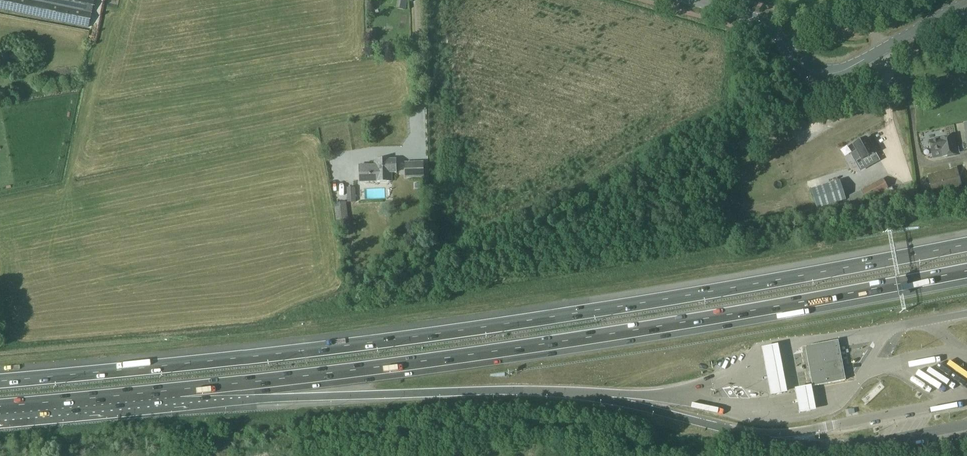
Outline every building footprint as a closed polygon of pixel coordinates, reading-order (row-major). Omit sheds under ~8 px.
[(94,0),(0,0),(0,10),(88,28),(94,0)] [(953,136),(939,139),(929,141),(931,153),(941,151),(942,157),(957,154),(953,136)] [(866,163),(868,166),(879,160),(866,138),(854,145),(862,159),(864,158),(867,162),(866,163)] [(738,142),(741,148),(747,144),(744,139),(738,142)] [(817,160),(824,155),(821,150),(814,154),(817,160)] [(802,154),(806,163),(812,161),(807,151),(802,154)] [(391,173),(396,173),(396,159),(374,159),(374,165),(359,165),(359,182),(392,181),(391,173)] [(819,167),(822,173),(836,165),(833,160),(819,167)] [(424,162),(405,162),(405,178),(424,178),(424,162)] [(932,196),(962,188),(957,167),(927,175),(932,196)] [(846,200),(841,181),(813,188),(818,207),(846,200)] [(347,202),(356,201),(355,187),(347,187),(347,202)] [(347,226),(344,202),(335,203),(338,228),(347,226)] [(811,388),(811,391),(845,385),(838,342),(804,348),(810,384),(811,388)] [(777,344),(761,347),(765,371),(768,385),(770,394),(786,391),(784,382),(782,368),(777,344)] [(896,372),(893,377),(919,389),(922,384),(896,372)] [(811,391),(810,384),(794,387),(798,412),(814,409),(811,391)]
